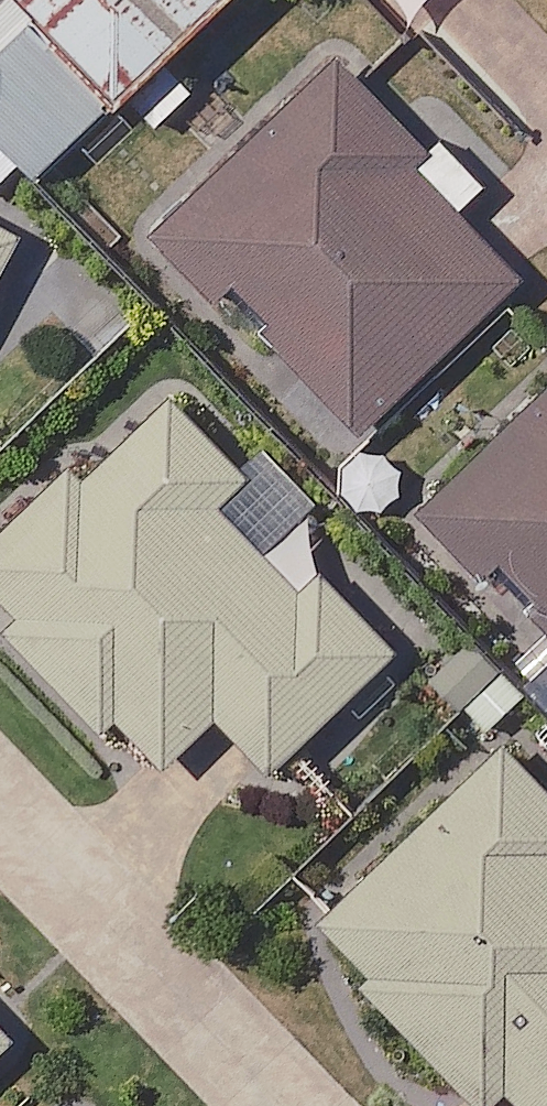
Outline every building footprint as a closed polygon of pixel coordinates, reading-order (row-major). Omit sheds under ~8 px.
[(47,96),(150,0),(0,0),(0,47),(47,96)] [(432,146),(349,61),(179,225),(372,425),(524,278),(414,164),(432,146)] [(26,240),(0,226),(0,287),(26,240)] [(190,393),(0,543),(0,591),(147,778),(233,710),(274,763),(406,659),(335,569),(303,595),(226,497),(254,475),(190,393)] [(445,500),(546,605),(546,401),(445,500)] [(511,744),(323,930),(497,1105),(498,1105),(520,1085),(541,1105),(546,1105),(546,780),(511,744)] [(23,1029),(0,1006),(0,1052),(23,1029)]
